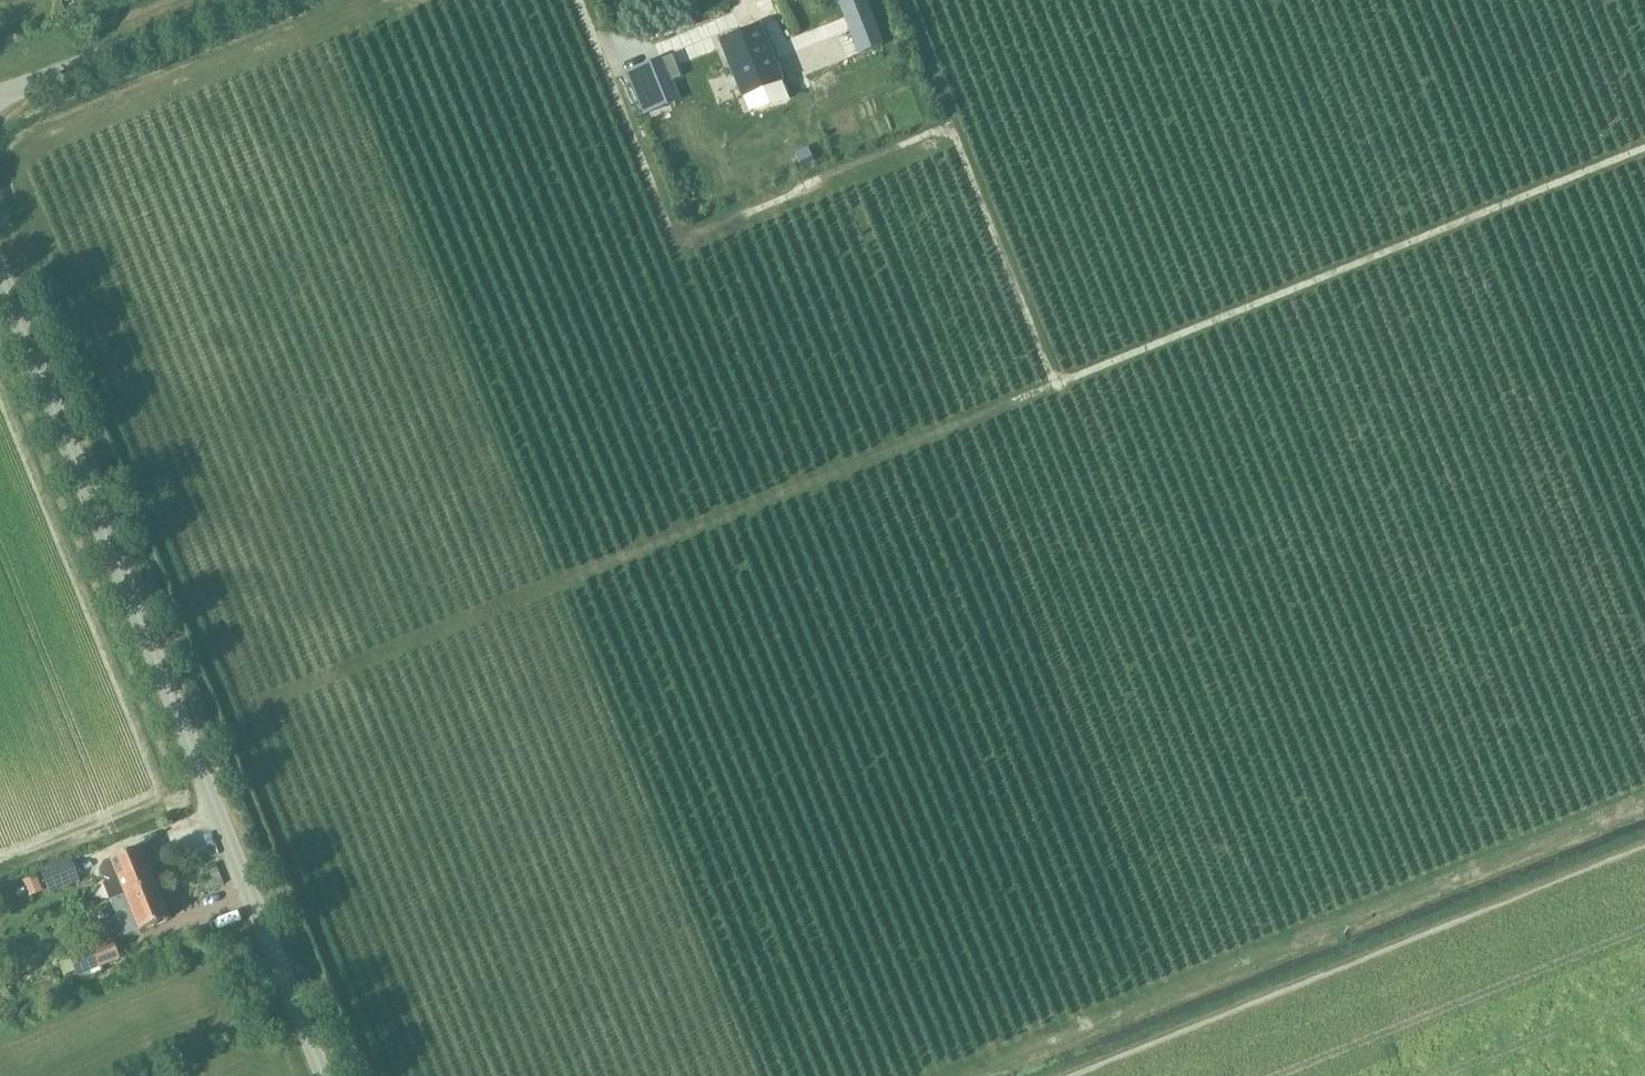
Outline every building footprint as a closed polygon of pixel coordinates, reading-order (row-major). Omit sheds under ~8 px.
[(866,3),(844,11),(861,55),(882,47),(866,3)] [(742,99),(781,83),(758,27),(719,44),(742,99)] [(665,66),(629,81),(645,118),(680,105),(665,66)] [(793,175),(813,169),(807,149),(787,156),(793,175)] [(125,895),(153,884),(139,848),(111,859),(111,860),(104,863),(101,870),(103,877),(110,880),(118,877),(125,895)] [(48,894),(79,882),(70,860),(39,873),(48,894)] [(34,874),(20,879),(27,897),(41,892),(34,874)] [(153,884),(125,895),(109,901),(123,936),(138,930),(139,931),(167,920),(153,884)] [(78,970),(117,955),(112,941),(72,956),(78,970)]
